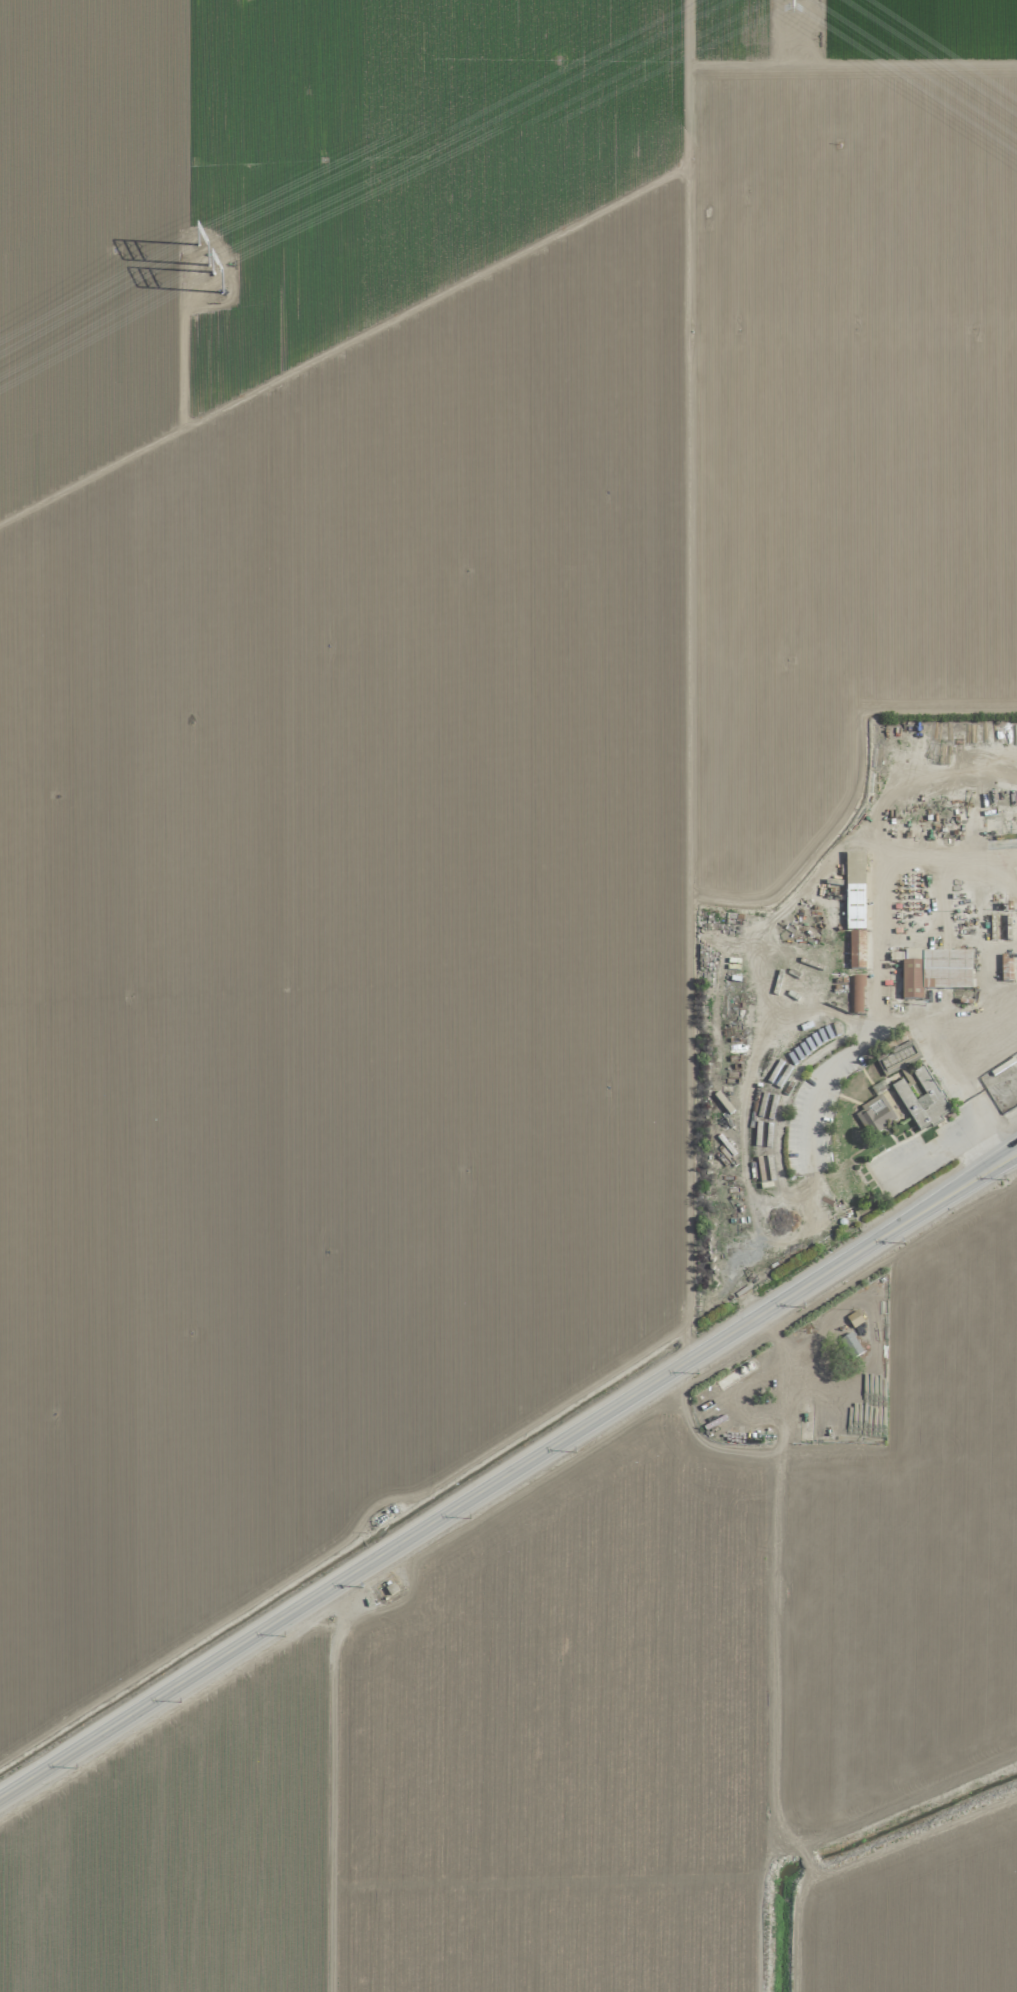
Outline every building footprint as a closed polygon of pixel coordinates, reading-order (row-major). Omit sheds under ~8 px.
[(865,929),(863,852),(844,852),(846,930),(865,929)] [(865,967),(864,931),(848,931),(849,968),(865,967)] [(849,976),(848,1014),(863,1014),(863,976),(849,976)] [(897,1063),(918,1052),(912,1040),(879,1057),(888,1074),(900,1068),(897,1063)] [(891,1085),(918,1131),(950,1112),(924,1065),(912,1072),(924,1094),(914,1099),(902,1079),(891,1085)] [(854,1109),(867,1134),(895,1120),(883,1095),(854,1109)] [(852,1327),(863,1322),(857,1310),(846,1316),(852,1327)] [(839,1339),(851,1359),(863,1352),(850,1332),(839,1339)]
